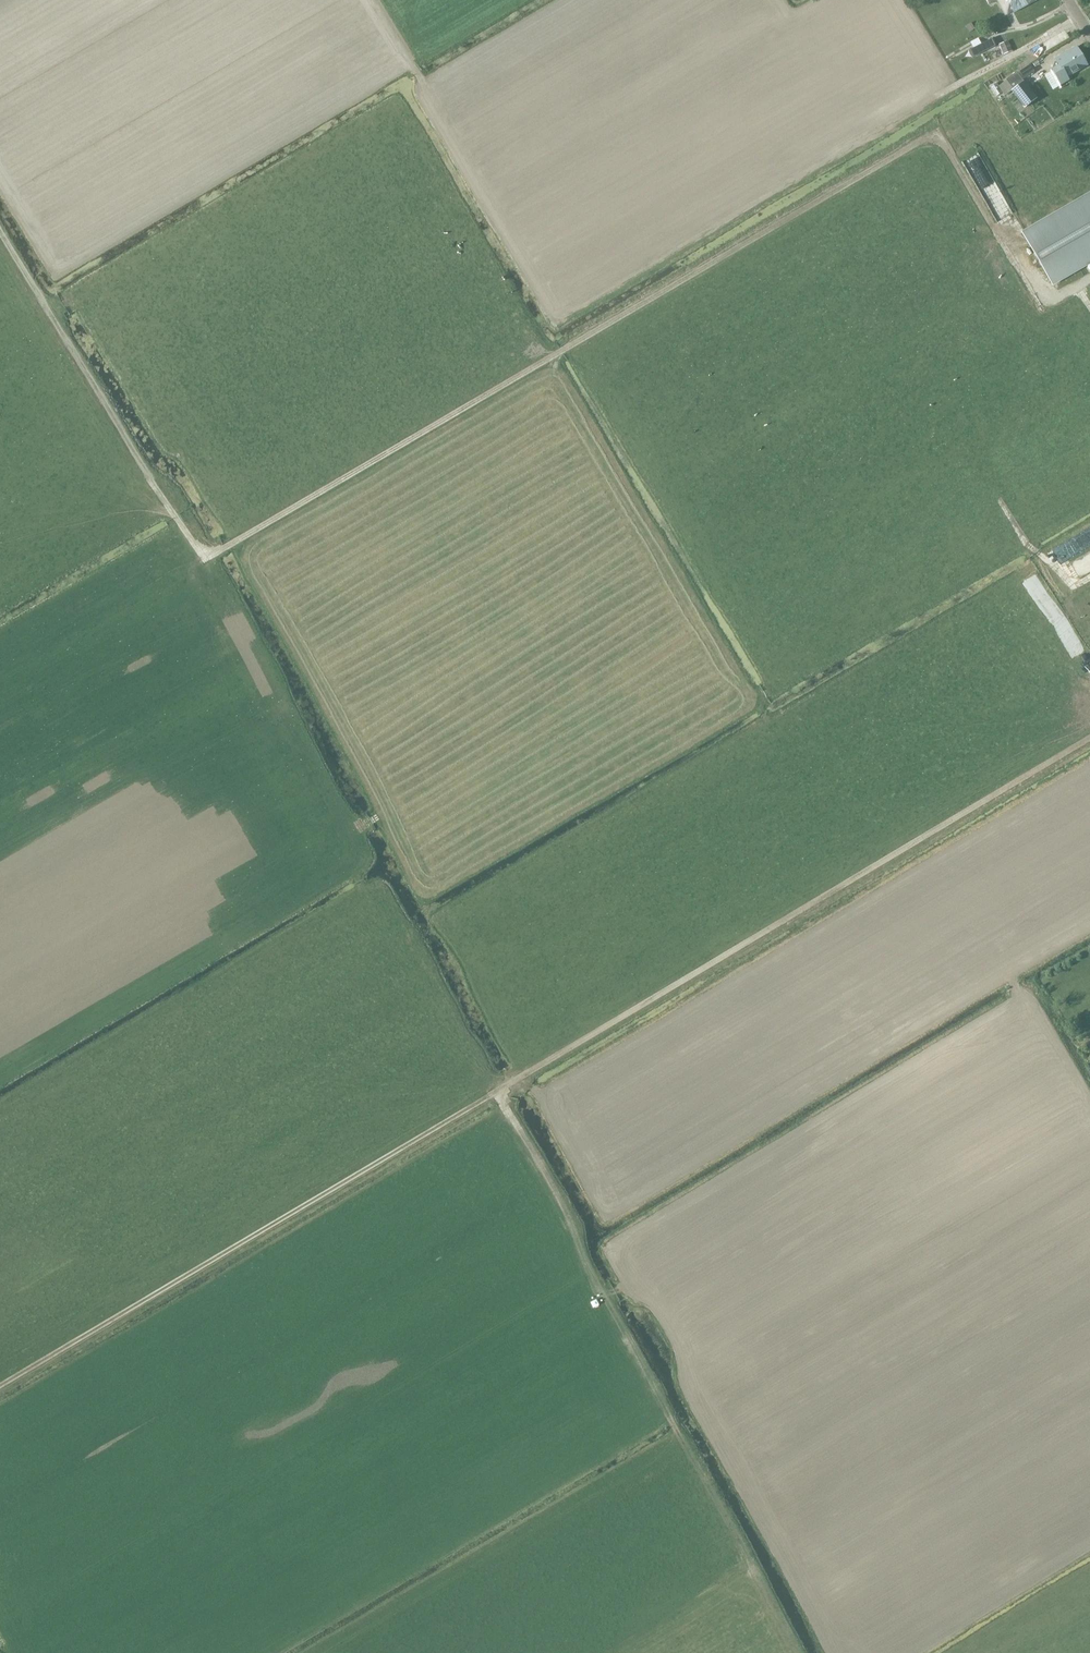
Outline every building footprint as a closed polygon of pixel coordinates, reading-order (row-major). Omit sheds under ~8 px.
[(986,1),(989,5),(996,1),(1005,16),(1013,12),(1014,13),(1037,1),(1036,0),(986,0),(986,1)] [(973,48),(968,50),(972,57),(996,45),(992,38),(981,44),(973,48)] [(1009,40),(999,44),(1003,54),(1014,51),(1009,40)] [(1077,47),(1055,60),(1052,68),(1060,83),(1068,79),(1067,76),(1087,64),(1077,47)] [(1032,83),(1042,78),(1034,64),(1025,69),(1032,83)] [(1017,72),(1006,80),(1013,89),(1012,90),(1025,107),(1037,98),(1024,81),(1017,72)] [(1006,80),(998,86),(1002,92),(1004,96),(1012,90),(1013,89),(1006,80)] [(985,169),(973,172),(974,178),(987,175),(985,169)] [(1053,285),(1089,264),(1089,192),(1021,232),(1053,285)]
